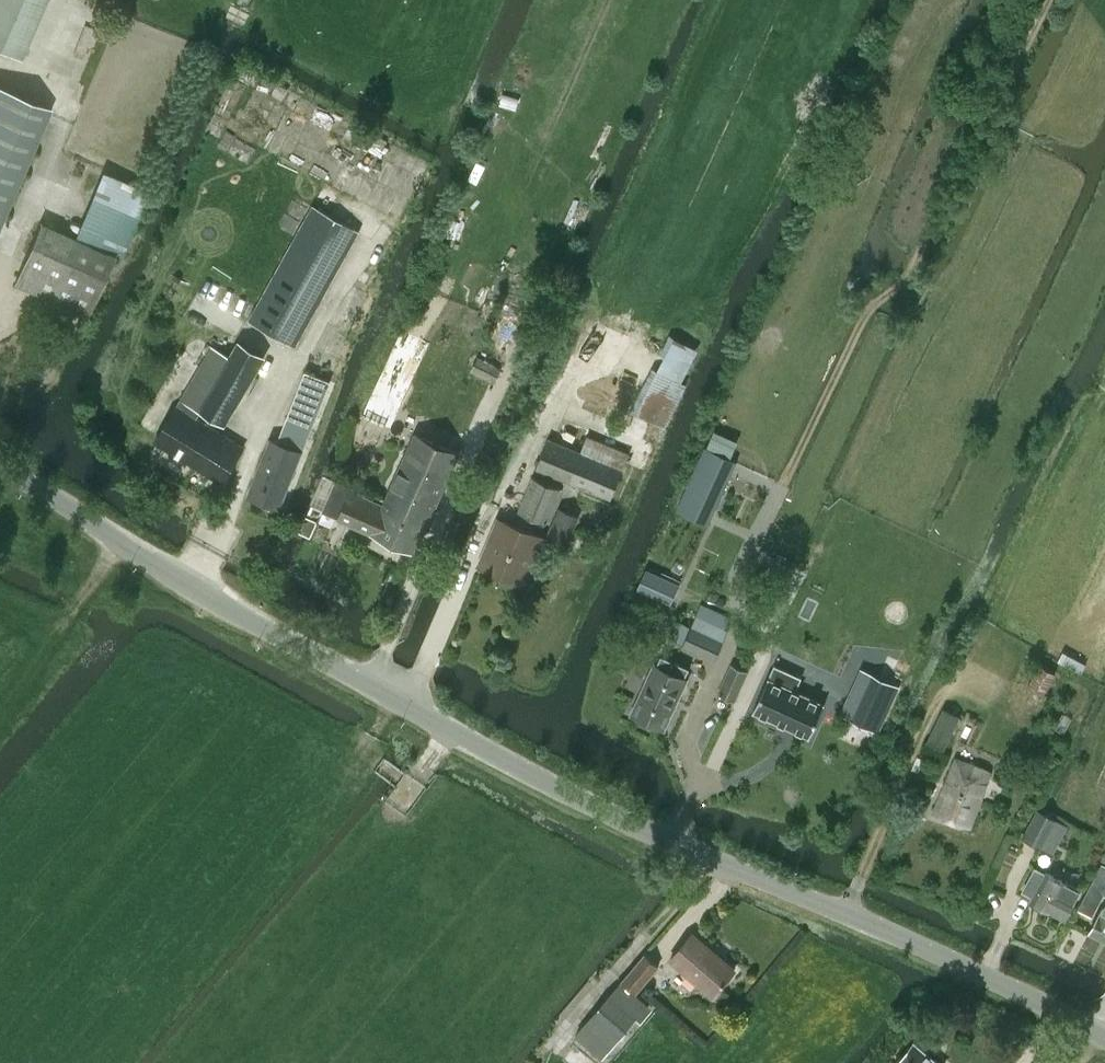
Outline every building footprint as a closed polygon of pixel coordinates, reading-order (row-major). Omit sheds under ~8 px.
[(46,0),(0,0),(0,49),(21,58),(46,0)] [(51,109),(0,87),(0,227),(51,109)] [(317,169),(323,157),(280,139),(275,151),(317,169)] [(103,172),(74,237),(41,222),(14,283),(88,314),(114,254),(142,189),(103,172)] [(295,346),(359,231),(313,205),(249,320),(295,346)] [(672,333),(635,412),(659,423),(695,343),(672,333)] [(213,345),(156,441),(222,483),(244,447),(197,417),(201,410),(224,424),(265,356),(239,341),(231,356),(213,345)] [(415,355),(393,408),(451,431),(473,378),(415,355)] [(494,382),(501,368),(478,356),(471,371),(494,382)] [(305,371),(286,420),(309,429),(328,380),(305,371)] [(365,397),(356,419),(386,431),(395,409),(365,397)] [(303,451),(308,438),(287,429),(281,443),(271,439),(249,494),(279,506),(301,451),(303,451)] [(392,514),(426,528),(459,452),(415,433),(383,504),(383,505),(394,510),(392,514)] [(548,438),(536,467),(611,498),(630,453),(587,435),(580,451),(548,438)] [(736,461),(706,447),(677,510),(708,524),(736,461)] [(339,473),(328,467),(320,484),(332,489),(339,473)] [(546,522),(561,487),(534,476),(519,511),(546,522)] [(383,505),(383,504),(351,491),(349,496),(334,489),(325,509),(340,516),(339,518),(372,532),(371,532),(415,551),(426,528),(392,514),(394,510),(383,505)] [(567,543),(579,515),(559,507),(547,534),(567,543)] [(309,518),(303,532),(313,536),(318,522),(309,518)] [(525,585),(546,537),(498,518),(478,565),(525,585)] [(671,603),(679,585),(647,570),(639,588),(671,603)] [(680,621),(672,639),(715,659),(729,630),(696,615),(691,626),(680,621)] [(1058,661),(1081,673),(1086,663),(1063,651),(1058,661)] [(685,678),(690,668),(662,655),(657,665),(655,664),(632,714),(664,729),(687,679),(685,678)] [(1045,693),(1056,673),(1039,663),(1028,683),(1045,693)] [(734,701),(748,671),(733,664),(719,694),(734,701)] [(768,678),(753,710),(810,736),(825,704),(796,691),(802,677),(774,664),(768,678)] [(873,673),(852,719),(878,731),(899,685),(873,673)] [(943,749),(959,716),(944,709),(928,742),(943,749)] [(956,758),(934,812),(971,826),(982,796),(982,795),(990,771),(956,758)] [(1043,848),(1057,818),(1037,808),(1022,838),(1043,848)] [(1077,908),(1091,915),(1102,894),(1104,895),(1104,865),(1102,863),(1089,887),(1077,908)] [(1035,867),(1022,891),(1033,897),(1031,900),(1053,912),(1065,918),(1080,890),(1047,871),(1046,873),(1035,867)] [(1090,931),(1104,940),(1104,905),(1101,913),(1100,912),(1090,931)] [(692,933),(670,958),(713,995),(735,970),(692,933)] [(636,992),(658,965),(645,954),(622,981),(636,992)] [(603,1058),(638,1017),(611,994),(576,1035),(603,1058)] [(914,1041),(895,1062),(940,1062),(914,1041)]
